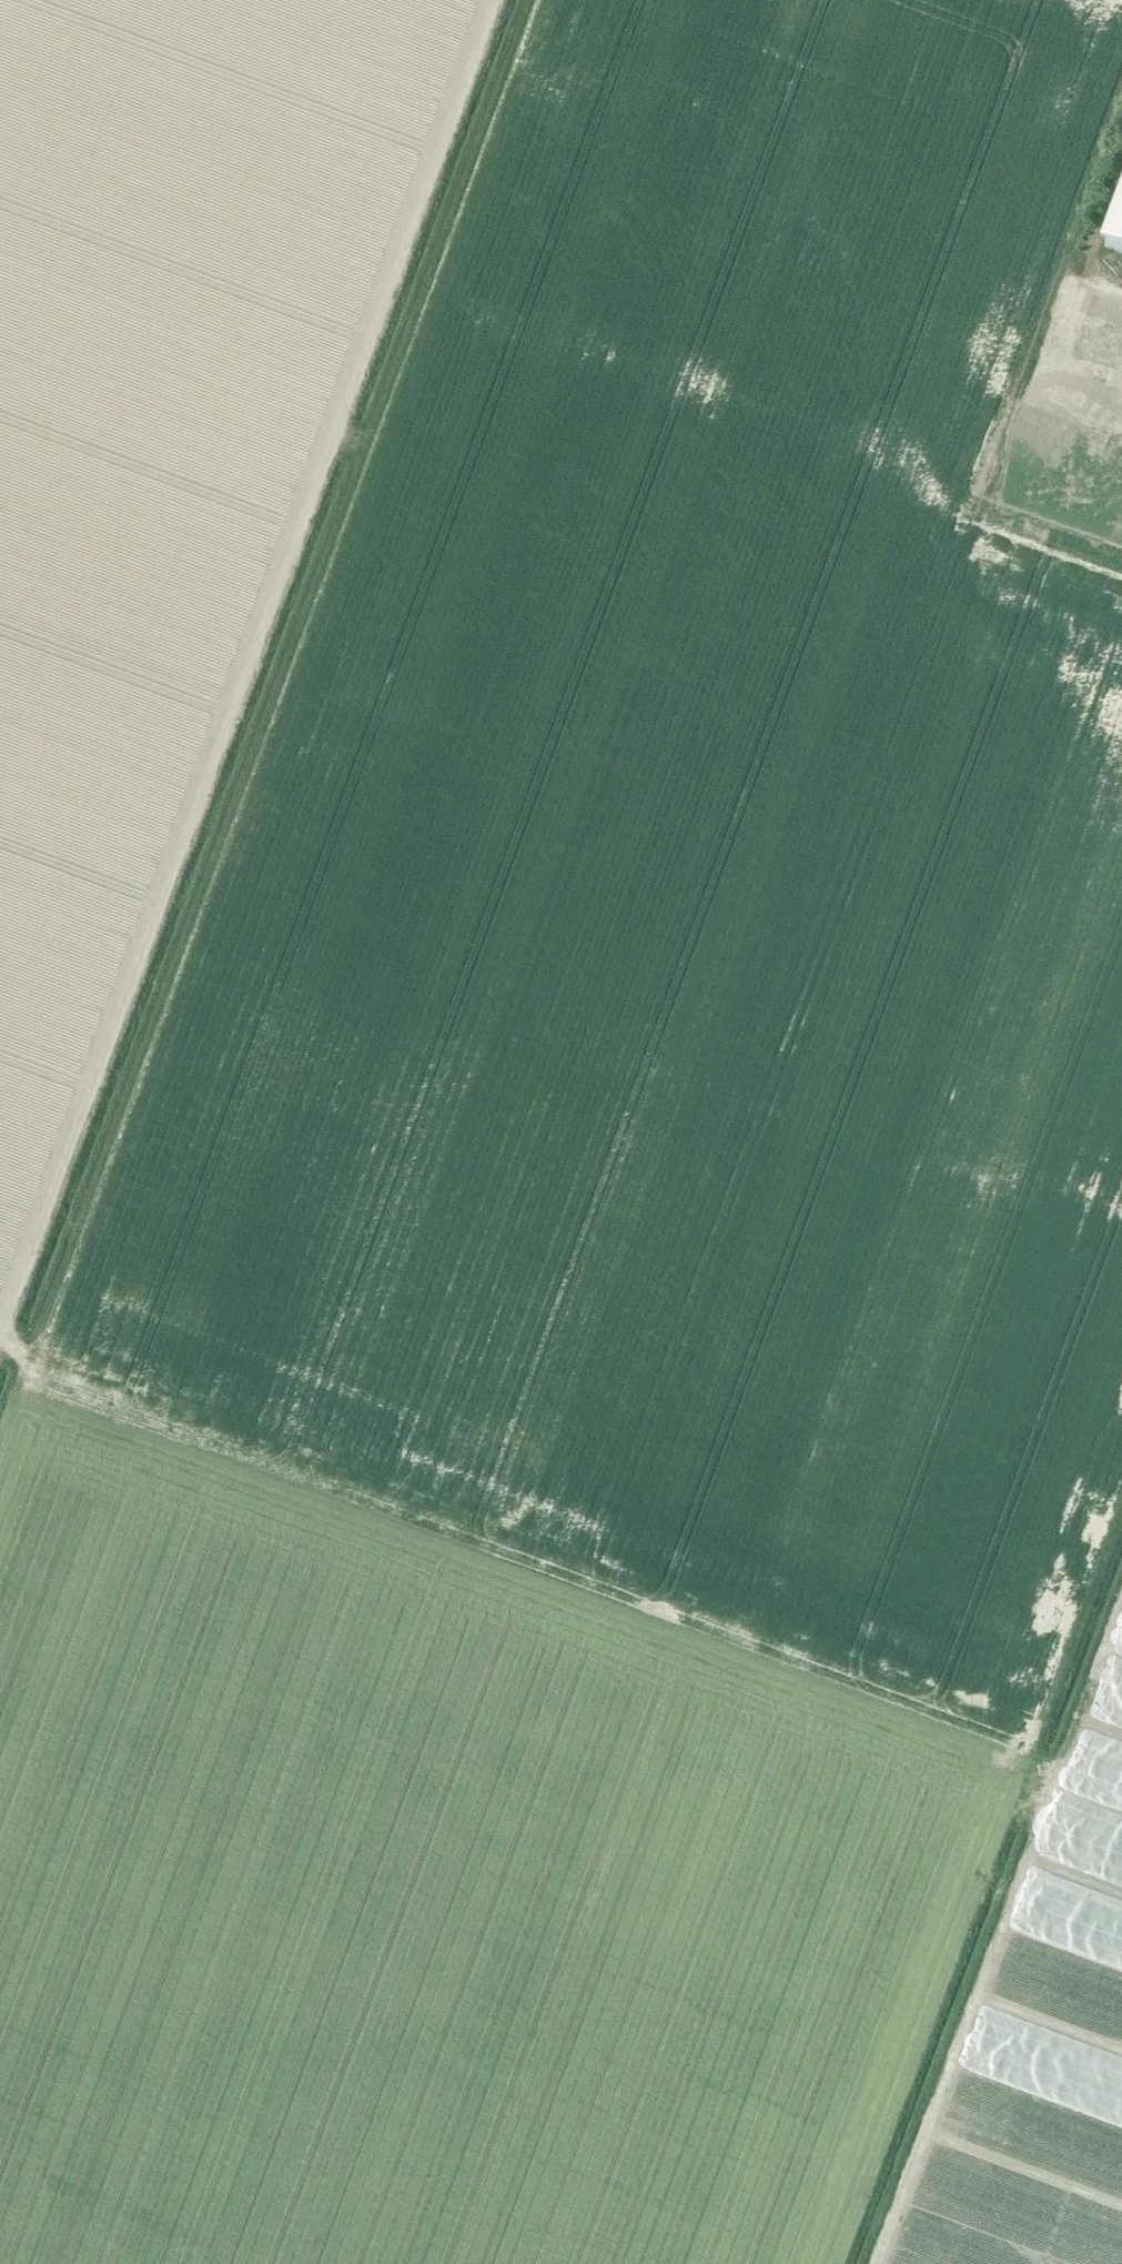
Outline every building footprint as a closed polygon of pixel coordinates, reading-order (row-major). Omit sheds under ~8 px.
[(1121,255),(1121,199),(1104,248),(1121,255)]
